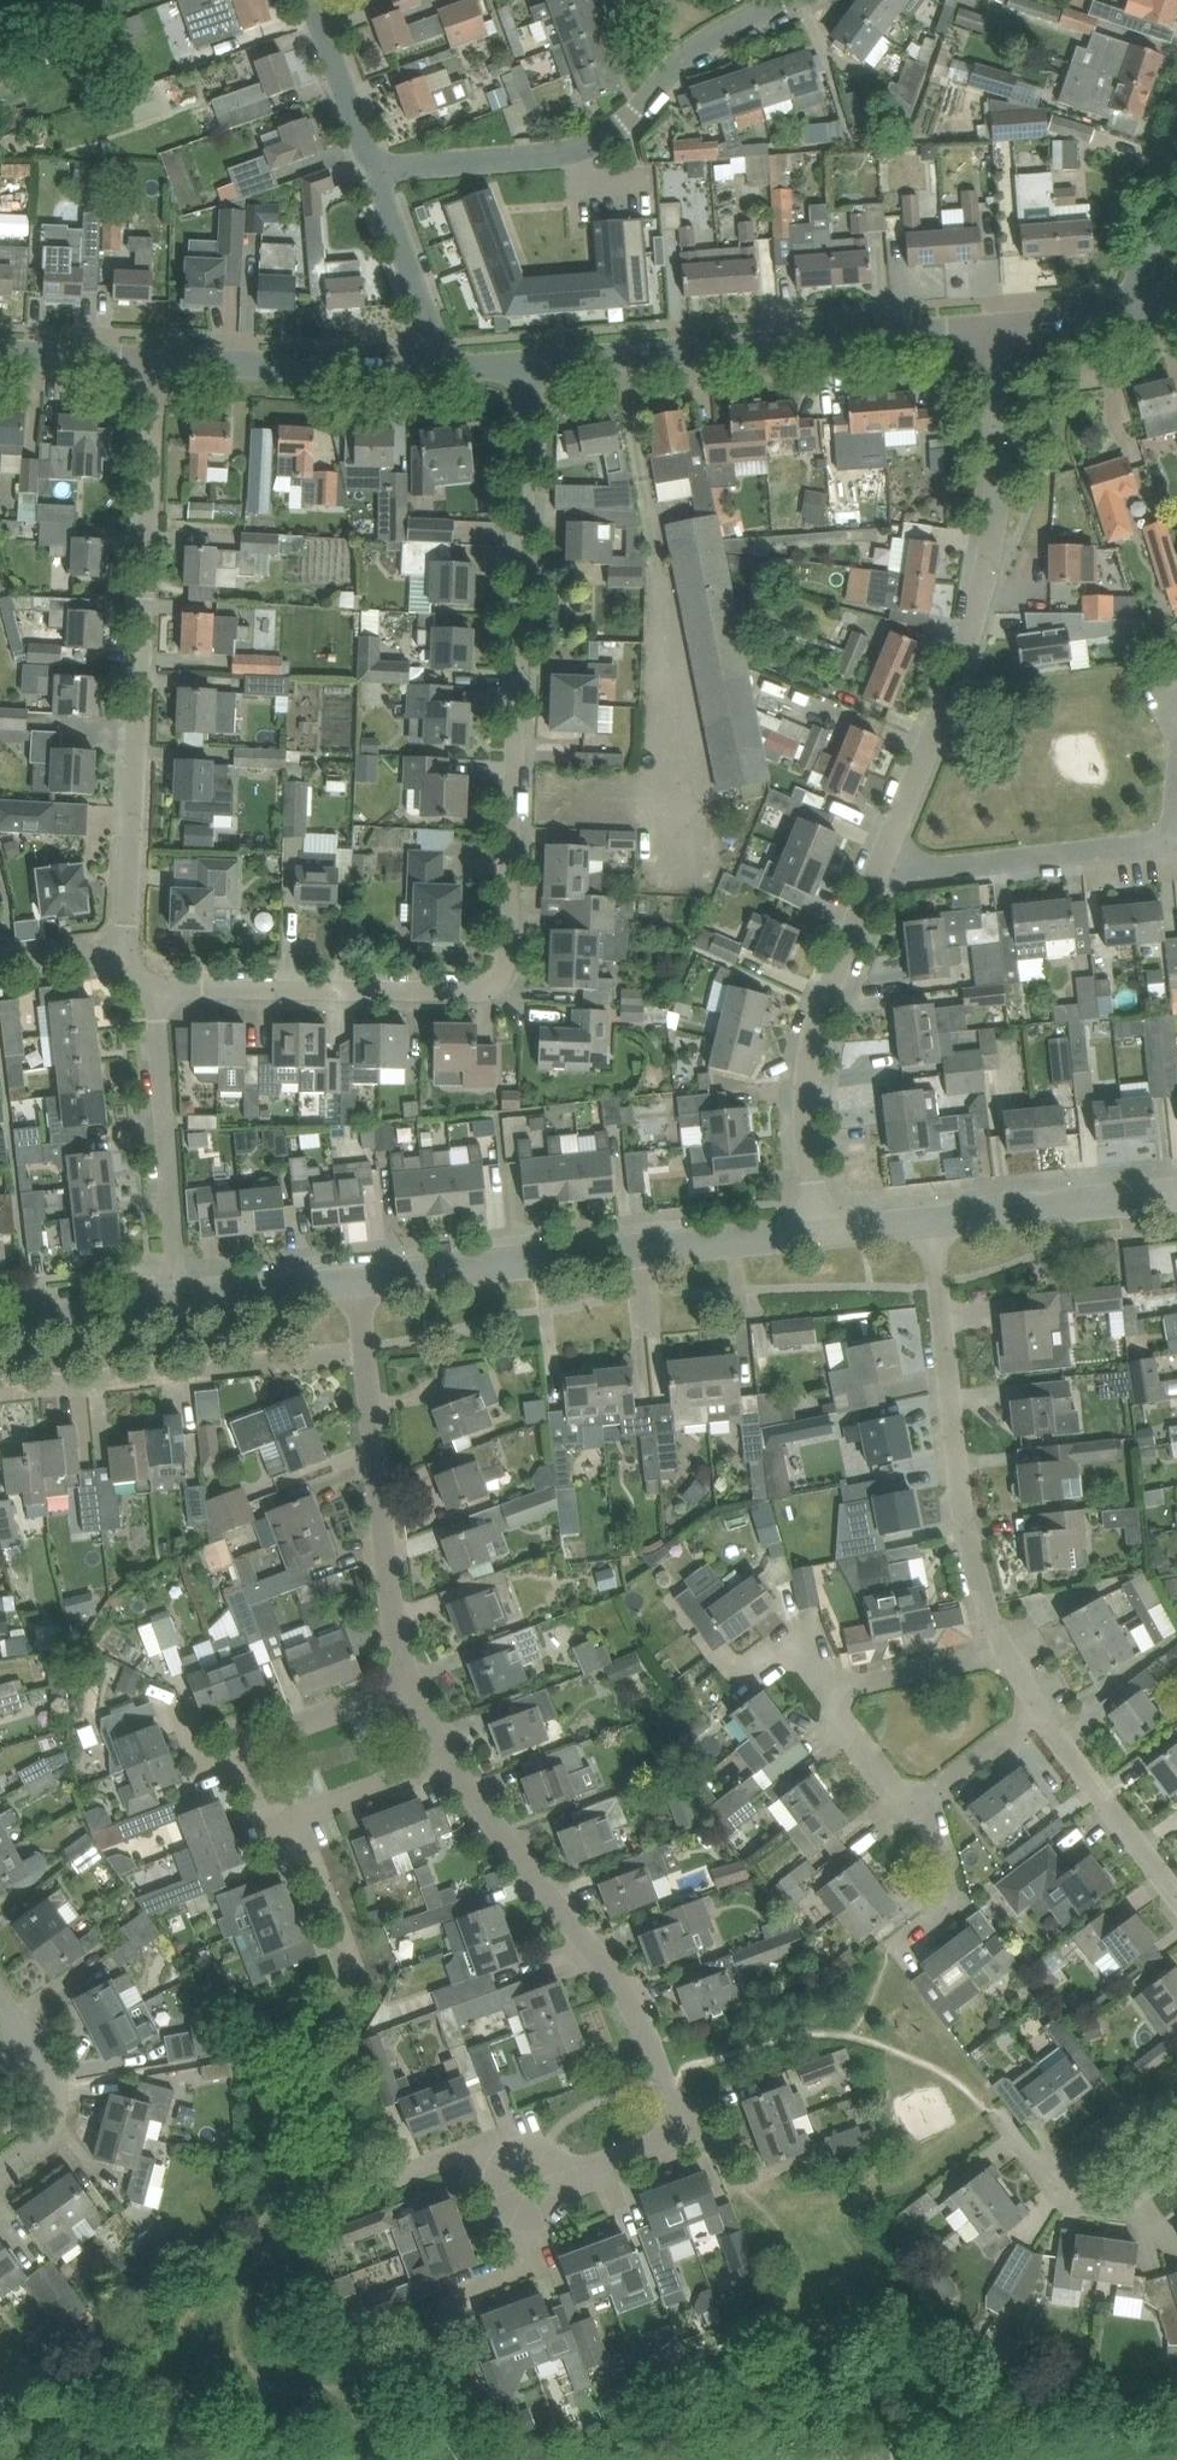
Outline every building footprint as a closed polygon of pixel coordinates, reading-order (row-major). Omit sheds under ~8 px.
[(198,48),(245,31),(251,29),(273,21),(265,0),(181,0),(198,48)] [(447,33),(453,49),(490,36),(477,0),(470,0),(440,11),(440,13),(406,25),(401,12),(375,21),(387,55),(447,33)] [(544,21),(591,4),(589,0),(551,0),(552,3),(533,10),(538,23),(544,21)] [(852,12),(883,34),(901,10),(887,0),(861,0),(852,12)] [(901,10),(908,0),(887,0),(901,10)] [(1007,5),(1058,21),(1061,9),(1032,0),(1009,0),(1007,5)] [(1089,15),(1110,22),(1115,7),(1094,0),(1089,15)] [(1126,12),(1147,20),(1171,28),(1176,12),(1176,0),(1130,0),(1126,12)] [(498,8),(507,33),(518,30),(508,4),(498,8)] [(567,44),(567,45),(601,33),(591,4),(544,21),(553,49),(567,44)] [(956,8),(945,4),(936,29),(947,34),(942,49),(951,51),(954,41),(958,42),(961,35),(957,34),(959,27),(950,24),(956,8)] [(961,8),(956,24),(985,33),(990,17),(961,8)] [(1064,8),(1060,22),(1094,33),(1094,32),(1098,19),(1064,8)] [(883,34),(852,12),(834,37),(865,59),(883,34)] [(518,30),(507,33),(516,56),(526,53),(518,30)] [(1078,45),(1073,59),(1151,86),(1162,55),(1137,47),(1094,32),(1094,33),(1093,36),(1088,49),(1078,45)] [(567,45),(577,73),(611,61),(601,33),(567,45)] [(918,59),(929,63),(937,40),(926,36),(918,59)] [(499,43),(491,47),(494,55),(502,52),(499,43)] [(450,50),(436,55),(438,60),(451,55),(450,50)] [(809,52),(779,62),(791,98),(821,89),(809,52)] [(284,53),(263,60),(256,63),(263,82),(212,100),(223,131),(253,120),(247,104),(296,87),(284,53)] [(493,75),(512,69),(512,68),(512,67),(508,57),(489,64),(493,75)] [(907,124),(908,125),(915,108),(930,65),(909,58),(900,84),(892,82),(884,105),(888,109),(907,124)] [(953,58),(948,78),(969,84),(969,85),(986,90),(985,93),(1012,100),(1019,75),(953,58)] [(1073,61),(1059,100),(1095,113),(1112,119),(1116,109),(1117,109),(1140,118),(1145,103),(1149,104),(1151,102),(1154,95),(1152,92),(1149,91),(1151,86),(1073,59),(1073,61)] [(611,61),(577,73),(588,103),(622,91),(611,61)] [(779,62),(751,72),(763,108),(791,98),(779,62)] [(513,71),(522,95),(531,91),(521,64),(512,67),(512,68),(512,69),(513,71)] [(447,71),(418,81),(398,88),(409,120),(436,111),(477,96),(470,77),(452,84),(447,71)] [(511,99),(522,95),(513,71),(502,75),(511,99)] [(751,72),(722,81),(734,118),(763,108),(751,72)] [(734,118),(722,81),(692,91),(704,127),(722,122),(727,141),(717,145),(718,157),(744,155),(743,145),(734,118)] [(501,87),(487,93),(493,109),(508,104),(501,87)] [(531,91),(522,95),(531,119),(540,115),(531,91)] [(856,92),(845,95),(849,109),(861,105),(856,92)] [(991,100),(994,142),(1049,138),(1048,109),(991,100)] [(888,109),(881,116),(901,132),(907,124),(888,109)] [(292,112),(276,117),(280,129),(286,127),(296,123),(292,112)] [(1049,128),(1058,131),(1090,142),(1095,128),(1054,114),(1049,128)] [(296,123),(286,127),(280,129),(284,142),(265,149),(267,155),(229,168),(240,200),(279,185),(273,170),(319,153),(313,136),(317,132),(313,121),(308,120),(307,119),(296,123)] [(800,123),(803,132),(804,135),(804,143),(830,142),(830,139),(829,123),(809,125),(809,119),(800,123)] [(804,135),(803,132),(777,134),(777,145),(804,143),(804,135)] [(703,140),(675,142),(677,162),(704,160),(703,140)] [(1064,140),(1064,169),(1078,169),(1078,140),(1064,140)] [(111,142),(103,143),(104,153),(113,152),(111,142)] [(768,142),(743,145),(744,155),(769,153),(768,142)] [(1019,144),(1020,168),(1044,167),(1043,143),(1019,144)] [(936,144),(921,145),(922,145),(922,155),(926,159),(927,159),(937,158),(936,144)] [(794,153),(770,154),(772,179),(772,186),(775,238),(794,237),(793,225),(799,224),(798,208),(791,209),(790,188),(787,189),(786,170),(795,169),(794,153)] [(745,157),(733,158),(733,163),(734,172),(746,172),(745,157)] [(733,163),(715,165),(717,179),(735,178),(734,172),(733,163)] [(329,170),(302,179),(305,217),(323,216),(321,193),(335,188),(329,170)] [(1052,172),(1018,175),(1019,184),(1022,228),(1023,236),(1025,257),(1059,254),(1057,223),(1055,206),(1054,190),(1052,172)] [(772,179),(752,180),(752,187),(772,186),(772,179)] [(491,189),(445,206),(456,238),(502,221),(491,189)] [(1075,189),(1054,190),(1055,206),(1059,254),(1094,251),(1090,204),(1076,205),(1075,189)] [(964,209),(964,210),(979,209),(977,190),(963,191),(964,209)] [(904,195),(906,215),(920,214),(919,197),(919,194),(904,195)] [(680,202),(665,203),(667,226),(681,225),(680,202)] [(281,204),(248,203),(247,233),(264,234),(265,222),(280,223),(281,204)] [(425,205),(416,209),(421,222),(430,219),(425,205)] [(219,253),(243,254),(245,211),(221,210),(219,253)] [(85,212),(84,229),(70,229),(69,248),(46,247),(45,269),(48,269),(46,296),(48,297),(48,302),(64,302),(64,297),(82,298),(84,261),(100,262),(102,213),(85,212)] [(852,213),(853,232),(867,231),(865,212),(852,213)] [(983,260),(981,229),(980,229),(979,215),(965,216),(966,230),(944,231),(944,232),(946,262),(983,260)] [(12,295),(14,233),(15,218),(0,218),(0,294),(12,295)] [(643,218),(595,222),(597,256),(646,252),(643,218)] [(909,265),(946,262),(944,232),(944,231),(922,233),(921,220),(906,221),(907,234),(909,265)] [(122,221),(104,221),(103,250),(121,250),(122,221)] [(502,221),(456,238),(468,269),(514,252),(502,221)] [(739,222),(740,240),(754,239),(753,221),(739,222)] [(832,255),(831,241),(830,227),(813,229),(813,225),(799,227),(801,243),(795,244),(796,258),(795,258),(796,264),(798,288),(835,285),(832,255)] [(695,226),(681,226),(682,244),(696,244),(695,226)] [(664,236),(654,237),(655,251),(665,251),(664,236)] [(118,271),(117,276),(116,300),(151,301),(154,238),(129,237),(129,252),(138,252),(137,272),(118,271)] [(867,238),(831,241),(832,255),(835,285),(871,282),(869,252),(867,238)] [(262,243),(260,282),(259,306),(294,308),(297,244),(262,243)] [(325,245),(308,246),(310,265),(310,272),(312,296),(328,295),(329,309),(365,306),(363,279),(361,261),(327,264),(325,245)] [(741,248),(718,250),(720,264),(722,294),(759,291),(757,268),(757,261),(756,261),(755,247),(741,248)] [(665,251),(655,251),(656,266),(666,265),(665,251)] [(514,252),(468,269),(485,317),(495,316),(508,315),(509,315),(506,281),(524,280),(524,278),(514,252)] [(646,252),(597,256),(599,272),(599,274),(621,272),(623,306),(650,304),(646,252)] [(696,252),(682,253),(683,266),(683,273),(685,297),(722,294),(720,264),(697,265),(696,252)] [(184,290),(183,307),(200,307),(200,304),(223,305),(225,261),(189,260),(187,290),(184,290)] [(599,272),(575,274),(576,286),(577,298),(578,310),(623,306),(621,272),(599,274),(599,272)] [(575,274),(562,275),(563,287),(576,286),(575,274)] [(524,280),(506,281),(509,315),(556,311),(553,276),(524,278),(524,280)] [(576,286),(563,287),(564,299),(577,298),(576,286)] [(577,298),(564,299),(565,311),(578,310),(577,298)] [(508,315),(495,316),(496,331),(509,330),(508,315)] [(1171,381),(1137,389),(1150,439),(1176,432),(1176,404),(1171,381)] [(915,392),(881,395),(884,430),(885,448),(918,445),(917,428),(934,426),(933,409),(917,410),(915,392)] [(884,430),(881,395),(848,397),(849,415),(834,416),(836,434),(842,433),(862,432),(884,430)] [(751,399),(749,405),(729,406),(731,426),(701,429),(701,430),(712,488),(737,485),(769,482),(767,458),(766,440),(763,404),(760,398),(751,399)] [(796,401),(763,404),(766,440),(798,437),(800,451),(815,450),(813,418),(798,419),(796,401)] [(668,524),(673,555),(724,545),(724,538),(718,515),(717,513),(712,488),(701,430),(685,433),(681,411),(651,417),(658,452),(652,454),(657,484),(689,478),(697,518),(668,524)] [(1,484),(1,473),(0,473),(1,454),(22,456),(23,444),(25,416),(0,414),(0,484),(1,484)] [(62,417),(59,459),(80,461),(79,478),(102,479),(103,460),(109,460),(110,433),(97,432),(98,419),(62,417)] [(194,423),(192,482),(206,483),(208,453),(229,454),(230,425),(229,425),(230,418),(211,417),(210,424),(194,423)] [(620,451),(619,446),(614,423),(580,430),(581,432),(566,435),(571,458),(585,456),(585,457),(605,453),(609,474),(622,471),(619,452),(620,451)] [(421,431),(422,446),(413,446),(413,497),(435,497),(435,472),(474,468),(470,426),(421,431)] [(280,456),(278,476),(292,477),(303,477),(302,503),(350,507),(347,490),(343,472),(313,471),(314,452),(315,428),(281,427),(280,450),(280,456)] [(348,432),(347,464),(358,465),(358,472),(371,472),(371,469),(382,469),(381,490),(386,491),(386,543),(388,543),(407,543),(407,518),(407,474),(395,473),(395,455),(396,431),(359,430),(359,432),(348,432)] [(929,439),(932,470),(945,469),(943,439),(929,439)] [(253,442),(250,499),(271,500),(273,443),(253,442)] [(42,443),(40,478),(52,479),(54,444),(42,443)] [(873,507),(862,507),(860,449),(844,450),(844,466),(830,467),(832,511),(868,510),(869,522),(874,522),(873,507)] [(21,521),(37,522),(37,505),(36,504),(40,459),(23,458),(19,520),(21,520),(21,521)] [(1136,491),(1132,479),(1125,458),(1087,471),(1110,541),(1133,534),(1121,496),(1136,491)] [(591,487),(594,512),(636,513),(632,488),(616,488),(591,487)] [(806,523),(822,526),(828,493),(806,489),(802,515),(807,516),(806,523)] [(37,522),(40,522),(75,524),(76,506),(37,505),(37,522)] [(190,520),(213,520),(241,520),(242,507),(214,506),(190,505),(190,520)] [(732,511),(718,515),(724,538),(738,535),(732,511)] [(642,588),(642,586),(646,586),(647,570),(636,513),(594,512),(595,526),(571,525),(570,560),(597,561),(596,564),(611,565),(611,567),(610,567),(609,587),(642,588)] [(407,518),(407,543),(452,544),(452,543),(454,543),(455,521),(407,518)] [(21,521),(21,520),(19,520),(0,519),(0,533),(20,534),(21,521)] [(1166,519),(1143,526),(1162,590),(1174,586),(1176,595),(1176,557),(1166,519)] [(50,556),(69,557),(69,555),(74,555),(74,541),(75,524),(40,522),(40,546),(51,546),(50,556)] [(894,537),(888,572),(935,579),(940,544),(929,543),(932,526),(905,522),(903,538),(894,537)] [(304,536),(267,534),(243,533),(242,551),(189,548),(186,585),(215,586),(215,585),(237,586),(237,575),(255,575),(256,553),(303,555),(304,536)] [(724,538),(724,545),(724,551),(769,557),(772,536),(724,538)] [(69,555),(69,557),(68,575),(104,576),(106,542),(74,541),(74,555),(69,555)] [(407,543),(388,543),(388,551),(403,551),(402,575),(431,576),(430,603),(449,604),(473,605),(475,565),(451,564),(452,544),(407,543)] [(724,545),(673,555),(674,561),(720,790),(770,780),(765,757),(763,746),(763,745),(724,551),(724,545)] [(1049,583),(1073,583),(1093,583),(1094,548),(1050,548),(1049,583)] [(734,574),(752,576),(754,558),(736,555),(734,574)] [(883,592),(881,606),(892,608),(890,618),(920,624),(921,612),(930,614),(932,596),(935,597),(938,595),(940,584),(937,582),(934,582),(935,579),(888,572),(872,570),(869,590),(883,592)] [(11,595),(5,579),(0,581),(0,597),(1,599),(0,599),(0,603),(15,655),(26,652),(15,611),(50,612),(49,627),(70,628),(69,647),(100,648),(102,613),(71,612),(72,598),(11,595)] [(353,595),(353,608),(361,609),(362,596),(353,595)] [(1084,597),(1084,613),(1084,620),(1113,619),(1141,619),(1134,596),(1113,597),(1084,597)] [(362,610),(362,637),(359,682),(409,684),(410,663),(379,662),(380,638),(379,638),(380,610),(362,610)] [(1084,620),(1084,613),(1040,613),(1040,633),(1017,636),(1021,667),(1036,665),(1037,669),(1058,666),(1057,662),(1072,660),(1070,642),(1127,634),(1131,633),(1145,631),(1141,619),(1113,619),(1084,620)] [(185,616),(183,653),(207,655),(234,656),(234,642),(234,639),(249,640),(249,628),(241,627),(241,618),(208,617),(185,616)] [(833,646),(846,651),(861,657),(870,637),(837,623),(828,643),(833,646)] [(763,627),(760,632),(761,637),(765,640),(771,639),(773,634),(772,629),(768,626),(763,627)] [(417,627),(416,645),(435,646),(434,669),(447,670),(471,671),(473,631),(449,629),(435,629),(418,628),(417,627)] [(1131,633),(1127,634),(1130,651),(1148,648),(1145,631),(1131,633)] [(893,632),(879,665),(905,675),(918,643),(897,634),(893,632)] [(29,643),(28,662),(61,663),(63,645),(51,644),(51,638),(34,637),(34,643),(29,643)] [(590,659),(599,659),(599,643),(590,643),(590,659)] [(841,661),(846,651),(833,646),(829,656),(841,661)] [(861,657),(846,651),(841,661),(837,671),(853,678),(861,657)] [(234,656),(233,673),(246,674),(290,677),(290,663),(283,662),(283,656),(234,654),(234,656)] [(905,675),(879,665),(865,697),(891,708),(905,675)] [(290,677),(246,674),(244,694),(290,697),(290,677)] [(56,715),(73,716),(97,717),(99,680),(38,677),(37,695),(57,696),(56,715)] [(554,677),(552,704),(597,705),(598,678),(554,677)] [(450,686),(426,685),(411,685),(409,720),(427,720),(426,745),(466,746),(468,705),(450,705),(450,686)] [(179,731),(203,733),(235,734),(236,710),(237,694),(215,693),(205,692),(181,691),(179,731)] [(597,705),(552,704),(551,731),(596,732),(597,705)] [(24,730),(26,730),(28,710),(0,708),(0,729),(2,729),(24,730)] [(814,724),(805,744),(822,752),(831,731),(814,724)] [(852,727),(839,759),(865,770),(879,738),(852,727)] [(24,730),(2,729),(1,742),(23,743),(24,730)] [(769,730),(763,745),(763,746),(781,754),(791,759),(793,756),(797,746),(799,743),(769,730)] [(33,731),(31,762),(52,764),(50,793),(69,794),(93,795),(96,752),(62,750),(63,733),(39,731),(33,731)] [(361,737),(361,755),(378,756),(378,738),(361,737)] [(822,752),(805,744),(797,764),(831,778),(825,792),(851,803),(865,770),(839,759),(822,752)] [(781,754),(763,746),(765,757),(777,762),(781,754)] [(236,767),(287,769),(287,750),(237,748),(236,767)] [(285,781),(284,837),(304,838),(307,838),(307,834),(309,783),(302,782),(303,768),(300,765),(301,751),(287,750),(287,769),(287,781),(285,781)] [(575,766),(623,768),(624,754),(576,752),(575,766)] [(378,756),(361,755),(360,768),(377,769),(378,756)] [(423,816),(440,817),(464,818),(466,778),(442,777),(442,758),(418,757),(407,756),(406,789),(408,789),(407,814),(423,814),(423,816)] [(178,761),(176,801),(182,801),(181,819),(213,823),(214,815),(233,815),(234,787),(229,787),(229,783),(230,766),(212,765),(212,763),(202,762),(178,761)] [(767,805),(795,818),(802,802),(773,790),(767,805)] [(53,835),(55,804),(0,801),(0,833),(53,835)] [(800,819),(787,850),(825,865),(838,835),(800,819)] [(202,825),(184,825),(184,848),(201,848),(202,825)] [(419,830),(418,844),(422,844),(422,853),(442,854),(454,839),(455,832),(419,830)] [(609,848),(636,849),(636,831),(609,830),(609,848)] [(18,855),(15,843),(4,846),(8,858),(18,855)] [(547,845),(546,874),(604,875),(604,847),(589,847),(547,845)] [(825,865),(787,850),(780,866),(769,861),(757,888),(800,908),(806,894),(813,896),(825,865)] [(422,853),(418,853),(409,852),(407,903),(416,903),(414,939),(436,940),(436,944),(453,945),(453,941),(458,941),(459,918),(461,919),(462,904),(459,904),(460,888),(441,887),(442,854),(422,853)] [(299,870),(297,901),(300,901),(300,906),(317,906),(317,902),(337,902),(337,879),(338,855),(303,854),(301,854),(300,870),(299,870)] [(352,875),(365,876),(366,855),(353,854),(352,875)] [(200,860),(198,892),(174,891),(173,930),(212,931),(213,907),(237,908),(239,862),(200,860)] [(39,877),(36,877),(38,892),(40,892),(43,917),(58,915),(59,918),(74,916),(74,913),(89,912),(87,896),(89,896),(88,881),(85,881),(83,866),(68,868),(68,866),(53,868),(53,870),(38,872),(39,877)] [(725,873),(718,887),(737,896),(743,882),(725,873)] [(569,900),(568,917),(617,918),(633,919),(634,900),(603,899),(604,875),(546,874),(545,899),(569,900)] [(953,888),(951,888),(954,910),(981,907),(979,885),(977,886),(953,888)] [(1070,901),(1056,903),(1056,900),(1053,898),(1040,899),(1047,958),(1061,956),(1077,955),(1070,901)] [(1000,941),(1004,985),(1005,999),(1022,997),(1018,961),(1047,958),(1040,899),(1027,901),(1025,903),(1026,906),(1011,908),(1015,939),(1000,941)] [(1135,942),(1165,939),(1172,1004),(1176,1004),(1176,937),(1165,938),(1161,904),(1132,907),(1135,942)] [(1106,945),(1135,942),(1132,907),(1102,910),(1106,945)] [(961,946),(984,943),(1000,941),(996,912),(978,914),(980,927),(943,931),(942,919),(905,923),(908,952),(961,946)] [(266,930),(270,928),(272,924),(272,919),(270,915),(265,913),(261,913),(257,915),(255,919),(255,924),(257,928),(261,930),(266,930)] [(754,956),(761,959),(783,968),(798,932),(752,913),(746,928),(762,935),(754,956)] [(547,951),(547,960),(597,962),(625,963),(626,937),(616,936),(617,918),(568,917),(567,931),(553,931),(552,946),(547,951)] [(704,928),(696,945),(708,951),(716,933),(704,928)] [(716,933),(708,951),(735,963),(743,946),(716,933)] [(974,970),(976,988),(1004,985),(1000,941),(984,943),(987,968),(974,970)] [(962,961),(961,946),(908,952),(912,982),(948,978),(947,967),(958,966),(962,961)] [(597,962),(547,960),(547,968),(551,973),(551,988),(584,990),(583,1004),(614,1005),(615,979),(596,979),(597,962)] [(721,966),(715,980),(724,984),(731,971),(721,966)] [(1055,1021),(1072,1020),(1084,1019),(1098,1017),(1094,980),(1094,976),(1075,978),(1078,1003),(1053,1005),(1055,1021)] [(1110,978),(1094,980),(1098,1017),(1114,1016),(1110,978)] [(92,1001),(78,1002),(76,985),(40,989),(41,1007),(52,1005),(56,1036),(96,1032),(92,1001)] [(1004,985),(976,988),(963,989),(965,1010),(1006,1005),(1005,999),(1004,985)] [(722,1014),(762,1024),(768,1026),(772,1013),(765,1011),(768,996),(729,986),(722,1014)] [(623,988),(622,1005),(645,1006),(645,989),(623,988)] [(673,1012),(689,1017),(692,1006),(677,1001),(673,1012)] [(898,1036),(898,1038),(935,1033),(935,1034),(954,1031),(951,1006),(932,1009),(932,1004),(895,1008),(896,1023),(892,1025),(893,1035),(898,1036)] [(645,1006),(622,1005),(621,1021),(644,1022),(644,1020),(666,1021),(667,1007),(645,1006)] [(550,1027),(547,1030),(541,1029),(540,1069),(564,1070),(588,1071),(589,1052),(606,1053),(608,1013),(598,1012),(573,1011),(573,1031),(553,1030),(550,1027)] [(2,1013),(6,1042),(20,1041),(22,1040),(19,1012),(2,1013)] [(722,1014),(716,1040),(762,1051),(765,1040),(758,1038),(762,1024),(722,1014)] [(1163,1063),(1166,1094),(1176,1093),(1176,1048),(1174,1015),(1159,1016),(1162,1048),(1163,1063)] [(1084,1019),(1072,1020),(1076,1072),(1090,1070),(1084,1019)] [(1136,1032),(1148,1041),(1158,1028),(1146,1019),(1136,1032)] [(1131,1020),(1117,1021),(1118,1038),(1133,1036),(1131,1020)] [(193,1068),(219,1068),(220,1024),(194,1024),(193,1068)] [(244,1086),(259,1086),(260,1056),(245,1056),(246,1025),(220,1024),(219,1068),(219,1091),(244,1092),(244,1086)] [(260,1056),(259,1086),(259,1095),(280,1095),(282,1084),(300,1084),(300,1069),(300,1025),(274,1025),(274,1056),(260,1056)] [(300,1025),(300,1084),(300,1093),(340,1092),(340,1059),(326,1059),(326,1025),(300,1025)] [(188,1026),(177,1026),(176,1057),(188,1057),(188,1026)] [(341,1054),(340,1059),(340,1092),(351,1092),(352,1083),(381,1083),(381,1070),(381,1026),(355,1026),(355,1054),(341,1054)] [(407,1026),(381,1026),(381,1070),(407,1070),(407,1050),(407,1026)] [(434,1027),(434,1051),(434,1070),(464,1070),(464,1087),(497,1087),(496,1072),(497,1048),(477,1048),(477,1027),(434,1027)] [(979,1029),(981,1052),(983,1070),(1000,1068),(995,1027),(979,1029)] [(56,1036),(59,1066),(99,1062),(96,1032),(56,1036)] [(935,1033),(898,1038),(902,1067),(939,1063),(935,1034),(935,1033)] [(762,1051),(716,1040),(709,1067),(748,1077),(752,1062),(759,1063),(762,1051)] [(6,1042),(9,1073),(23,1071),(20,1041),(6,1042)] [(1148,1064),(1163,1063),(1162,1048),(1147,1049),(1148,1064)] [(945,1055),(947,1074),(983,1070),(981,1052),(945,1055)] [(1070,1054),(1052,1056),(1055,1084),(1073,1082),(1070,1054)] [(59,1066),(63,1097),(103,1092),(99,1062),(59,1066)] [(983,1070),(947,1074),(945,1074),(947,1093),(985,1089),(983,1070)] [(1076,1072),(1074,1072),(1077,1105),(1092,1104),(1094,1104),(1090,1070),(1076,1072)] [(23,1071),(9,1073),(12,1102),(27,1100),(23,1071)] [(699,1073),(700,1088),(710,1088),(709,1073),(699,1073)] [(1122,1101),(1121,1101),(1125,1138),(1154,1135),(1149,1081),(1121,1084),(1122,1101)] [(884,1095),(887,1124),(938,1118),(938,1117),(935,1089),(920,1090),(884,1095)] [(504,1108),(520,1108),(520,1091),(504,1091),(504,1108)] [(103,1092),(63,1097),(47,1098),(52,1145),(88,1141),(86,1125),(106,1123),(103,1092)] [(705,1146),(710,1145),(755,1140),(755,1139),(750,1139),(749,1132),(752,1132),(750,1114),(747,1115),(747,1107),(720,1110),(718,1093),(677,1097),(680,1129),(703,1126),(705,1146)] [(620,1098),(622,1122),(632,1121),(630,1097),(620,1098)] [(620,1098),(602,1099),(605,1126),(622,1124),(622,1122),(620,1098)] [(400,1102),(402,1117),(415,1115),(414,1101),(400,1102)] [(1125,1138),(1121,1101),(1094,1104),(1092,1104),(1095,1141),(1125,1138)] [(561,1105),(550,1106),(551,1114),(562,1112),(561,1105)] [(1062,1107),(1033,1110),(1036,1147),(1066,1144),(1062,1107)] [(259,1109),(245,1109),(245,1118),(259,1118),(259,1109)] [(1036,1147),(1033,1110),(1003,1114),(1007,1150),(1036,1147)] [(261,1124),(270,1124),(270,1111),(261,1111),(261,1124)] [(974,1113),(974,1114),(976,1129),(989,1128),(987,1111),(974,1113)] [(938,1118),(887,1124),(891,1153),(926,1149),(927,1153),(943,1151),(940,1133),(959,1131),(962,1157),(962,1158),(973,1157),(973,1158),(979,1157),(976,1129),(974,1113),(938,1117),(938,1118)] [(188,1130),(213,1130),(218,1130),(218,1116),(189,1115),(188,1130)] [(529,1118),(530,1129),(544,1128),(543,1117),(529,1118)] [(495,1119),(476,1122),(477,1135),(477,1136),(497,1134),(495,1119)] [(391,1122),(374,1123),(377,1150),(394,1149),(391,1122)] [(362,1137),(375,1136),(373,1124),(361,1126),(362,1137)] [(595,1132),(597,1152),(580,1154),(585,1199),(615,1196),(608,1131),(595,1132)] [(9,1161),(6,1132),(0,1132),(0,1162),(9,1161)] [(207,1132),(188,1134),(190,1148),(209,1146),(207,1132)] [(421,1133),(422,1145),(432,1144),(431,1132),(421,1133)] [(258,1133),(236,1135),(238,1156),(253,1155),(259,1147),(258,1133)] [(585,1200),(585,1199),(580,1154),(562,1156),(560,1136),(547,1137),(549,1157),(554,1202),(554,1204),(585,1200)] [(525,1205),(554,1202),(549,1157),(533,1159),(531,1139),(518,1140),(525,1205)] [(755,1140),(710,1145),(712,1163),(692,1165),(694,1187),(737,1183),(736,1175),(758,1172),(757,1163),(760,1162),(758,1145),(755,1145),(755,1140)] [(66,1170),(71,1170),(73,1189),(113,1185),(110,1154),(90,1156),(88,1141),(52,1145),(54,1163),(66,1170)] [(470,1166),(453,1168),(458,1212),(487,1209),(485,1185),(481,1145),(468,1146),(470,1166)] [(458,1214),(458,1212),(453,1168),(435,1170),(433,1150),(420,1151),(422,1171),(427,1216),(427,1217),(458,1214)] [(625,1154),(629,1195),(646,1193),(643,1169),(649,1168),(647,1152),(625,1154)] [(397,1219),(427,1216),(422,1171),(406,1173),(404,1153),(391,1154),(395,1195),(397,1219)] [(340,1225),(335,1182),(322,1184),(320,1166),(309,1168),(307,1157),(289,1158),(292,1183),(294,1207),(311,1205),(313,1228),(340,1225)] [(962,1157),(958,1158),(961,1179),(975,1177),(973,1158),(973,1157),(962,1158),(962,1157)] [(349,1181),(335,1182),(340,1225),(367,1222),(364,1200),(375,1199),(371,1163),(348,1165),(349,1181)] [(904,1173),(890,1174),(891,1185),(905,1184),(904,1173)] [(253,1191),(240,1192),(244,1235),(286,1231),(284,1212),(281,1188),(281,1181),(253,1184),(253,1191)] [(73,1189),(76,1218),(116,1214),(113,1185),(73,1189)] [(244,1235),(240,1192),(226,1194),(226,1186),(197,1189),(201,1221),(216,1219),(217,1238),(244,1235)] [(24,1210),(26,1224),(38,1223),(36,1208),(39,1208),(38,1192),(22,1194),(24,1210)] [(0,1196),(0,1258),(5,1257),(3,1236),(16,1235),(12,1194),(0,1196)] [(116,1214),(76,1218),(61,1220),(64,1251),(93,1248),(107,1247),(120,1245),(116,1214)] [(43,1223),(38,1223),(26,1224),(28,1253),(46,1251),(43,1223)] [(107,1247),(93,1248),(93,1257),(108,1255),(107,1247)] [(1150,1266),(1125,1269),(1127,1286),(1128,1293),(1128,1294),(1141,1293),(1153,1290),(1150,1266)] [(1005,1342),(997,1343),(1000,1373),(1024,1371),(1031,1370),(1072,1366),(1067,1311),(1076,1311),(1077,1315),(1122,1310),(1122,1306),(1120,1287),(1074,1291),(1058,1293),(1029,1296),(1031,1313),(1002,1316),(1005,1342)] [(1136,1304),(1122,1306),(1122,1310),(1124,1320),(1138,1319),(1136,1304)] [(812,1319),(772,1323),(774,1347),(814,1343),(812,1319)] [(1138,1319),(1124,1320),(1125,1335),(1145,1333),(1143,1319),(1138,1319)] [(1168,1340),(1170,1354),(1176,1353),(1176,1338),(1168,1340)] [(831,1374),(837,1401),(823,1404),(825,1415),(839,1412),(839,1413),(884,1404),(884,1402),(875,1404),(870,1384),(900,1378),(892,1342),(848,1351),(852,1369),(831,1374)] [(735,1357),(702,1361),(708,1420),(742,1416),(735,1357)] [(1163,1400),(1156,1357),(1128,1361),(1134,1404),(1163,1400)] [(708,1420),(702,1361),(668,1364),(675,1423),(708,1420)] [(630,1368),(597,1372),(602,1425),(621,1423),(623,1434),(637,1433),(630,1368)] [(499,1403),(496,1395),(488,1372),(453,1385),(459,1402),(434,1411),(446,1443),(469,1435),(491,1426),(484,1408),(499,1403)] [(602,1425),(597,1372),(563,1375),(570,1444),(585,1443),(583,1427),(602,1425)] [(248,1389),(258,1394),(265,1387),(261,1377),(251,1378),(248,1389)] [(1040,1399),(1011,1402),(1014,1436),(1038,1434),(1053,1432),(1053,1435),(1057,1435),(1081,1432),(1078,1409),(1072,1410),(1069,1382),(1062,1383),(1038,1385),(1040,1399)] [(215,1388),(195,1392),(201,1419),(220,1415),(215,1388)] [(758,1394),(761,1424),(761,1429),(774,1426),(783,1424),(780,1392),(758,1394)] [(243,1454),(278,1441),(314,1429),(302,1397),(231,1423),(243,1454)] [(165,1430),(147,1431),(151,1480),(187,1476),(183,1439),(181,1415),(164,1416),(165,1430)] [(788,1423),(792,1443),(831,1434),(828,1415),(788,1423)] [(901,1416),(877,1421),(860,1424),(860,1426),(845,1429),(847,1442),(863,1439),(868,1466),(910,1458),(901,1416)] [(774,1426),(761,1429),(762,1440),(764,1460),(768,1499),(768,1500),(770,1500),(790,1496),(781,1445),(792,1443),(788,1423),(783,1424),(774,1426)] [(762,1440),(761,1429),(761,1424),(742,1426),(745,1462),(750,1462),(754,1501),(768,1499),(764,1460),(762,1440)] [(1171,1442),(1176,1441),(1176,1425),(1169,1426),(1171,1442)] [(60,1441),(41,1443),(46,1498),(68,1495),(67,1489),(82,1488),(75,1426),(58,1428),(60,1441)] [(198,1428),(201,1452),(203,1469),(219,1463),(218,1450),(215,1426),(198,1428)] [(1138,1430),(1140,1446),(1156,1444),(1153,1427),(1138,1430)] [(314,1429),(278,1441),(285,1458),(266,1465),(271,1479),(290,1473),(325,1460),(314,1429)] [(151,1480),(147,1431),(129,1433),(130,1446),(110,1448),(112,1472),(114,1484),(136,1482),(138,1495),(152,1493),(151,1480)] [(676,1433),(657,1435),(661,1479),(675,1477),(675,1469),(680,1469),(676,1433)] [(661,1479),(657,1435),(642,1436),(649,1494),(659,1493),(658,1479),(661,1479)] [(1021,1500),(1021,1503),(1046,1501),(1082,1497),(1079,1477),(1077,1464),(1124,1458),(1121,1439),(1075,1444),(1065,1445),(1041,1448),(1043,1463),(1018,1466),(1019,1482),(1015,1483),(1012,1486),(1014,1498),(1017,1501),(1021,1500)] [(492,1441),(478,1446),(456,1455),(461,1468),(436,1477),(448,1509),(488,1494),(480,1472),(501,1464),(492,1441)] [(47,1504),(46,1498),(41,1443),(23,1444),(25,1457),(5,1459),(8,1495),(24,1494),(26,1507),(47,1504)] [(556,1485),(536,1492),(502,1505),(508,1522),(534,1512),(537,1520),(558,1512),(557,1490),(572,1488),(567,1444),(552,1445),(554,1463),(556,1485)] [(1141,1450),(1143,1464),(1157,1463),(1155,1448),(1141,1450)] [(533,1478),(536,1492),(556,1485),(554,1463),(539,1466),(533,1478)] [(875,1481),(852,1485),(841,1487),(851,1540),(918,1527),(911,1491),(878,1497),(875,1481)] [(188,1522),(208,1519),(208,1518),(206,1501),(205,1486),(185,1488),(188,1522)] [(241,1488),(206,1501),(208,1518),(247,1504),(241,1488)] [(118,1495),(99,1498),(102,1531),(122,1529),(118,1495)] [(268,1514),(279,1544),(324,1527),(313,1497),(268,1514)] [(102,1531),(99,1498),(80,1500),(83,1533),(102,1531)] [(21,1544),(11,1500),(0,1501),(0,1535),(4,1549),(21,1544)] [(763,1548),(769,1546),(772,1558),(786,1554),(770,1500),(768,1500),(751,1506),(763,1548)] [(208,1519),(210,1544),(225,1539),(223,1533),(248,1524),(254,1522),(247,1504),(208,1518),(208,1519)] [(1119,1509),(1120,1528),(1139,1526),(1137,1508),(1119,1509)] [(1088,1566),(1086,1547),(1082,1511),(1047,1515),(1049,1533),(1025,1535),(1029,1572),(1070,1568),(1088,1566)] [(578,1518),(559,1520),(561,1535),(580,1533),(578,1518)] [(492,1523),(465,1533),(443,1541),(454,1573),(490,1560),(484,1542),(497,1537),(492,1523)] [(276,1576),(249,1585),(247,1578),(250,1576),(243,1558),(235,1561),(235,1563),(242,1581),(251,1605),(270,1599),(282,1594),(296,1590),(314,1582),(308,1568),(336,1557),(334,1553),(339,1549),(332,1530),(326,1531),(324,1527),(279,1544),(289,1570),(276,1576)] [(211,1572),(235,1563),(235,1561),(225,1539),(210,1544),(202,1547),(211,1572)] [(169,1542),(159,1543),(160,1557),(170,1556),(169,1542)] [(889,1565),(891,1577),(894,1594),(902,1634),(918,1631),(920,1639),(934,1636),(923,1580),(913,1582),(910,1568),(918,1567),(917,1559),(923,1558),(920,1544),(886,1551),(889,1565)] [(643,1556),(652,1569),(672,1556),(667,1548),(654,1555),(643,1556)] [(1171,1567),(1165,1555),(1154,1561),(1161,1573),(1171,1567)] [(791,1570),(795,1586),(799,1610),(821,1606),(813,1565),(791,1570)] [(602,1589),(618,1585),(614,1568),(598,1572),(602,1589)] [(503,1569),(489,1575),(466,1583),(472,1597),(449,1605),(461,1637),(506,1620),(499,1602),(513,1597),(503,1569)] [(1145,1572),(1131,1580),(1121,1586),(1155,1644),(1164,1639),(1148,1611),(1162,1602),(1145,1572)] [(296,1590),(302,1606),(317,1600),(343,1590),(336,1574),(314,1582),(296,1590)] [(756,1576),(731,1595),(752,1624),(777,1605),(756,1576)] [(894,1594),(891,1577),(861,1583),(868,1623),(845,1628),(850,1652),(873,1648),(888,1645),(886,1637),(902,1634),(894,1594)] [(1167,1595),(1176,1594),(1176,1578),(1165,1580),(1167,1595)] [(752,1624),(731,1595),(720,1579),(696,1597),(689,1588),(674,1599),(699,1634),(713,1624),(727,1642),(752,1624)] [(237,1622),(255,1616),(251,1605),(242,1581),(223,1589),(226,1595),(237,1622)] [(0,1598),(0,1611),(5,1611),(17,1609),(15,1596),(4,1597),(0,1598)] [(1100,1598),(1085,1606),(1064,1618),(1097,1677),(1133,1657),(1100,1598)] [(251,1605),(255,1616),(263,1639),(282,1632),(270,1599),(251,1605)] [(358,1680),(356,1675),(361,1674),(338,1613),(309,1625),(315,1640),(331,1685),(341,1681),(343,1686),(358,1680)] [(152,1623),(162,1650),(180,1643),(170,1616),(152,1623)] [(87,1646),(80,1621),(70,1624),(77,1649),(87,1646)] [(152,1623),(138,1628),(149,1657),(163,1652),(162,1650),(152,1623)] [(64,1648),(62,1625),(36,1628),(38,1650),(64,1648)] [(532,1627),(513,1634),(490,1642),(495,1656),(469,1665),(481,1697),(503,1689),(526,1681),(521,1667),(535,1662),(528,1645),(538,1642),(532,1627)] [(238,1658),(220,1664),(233,1698),(266,1686),(253,1652),(246,1634),(231,1639),(238,1658)] [(331,1685),(315,1640),(285,1651),(302,1696),(331,1685)] [(603,1666),(595,1648),(592,1640),(573,1648),(585,1674),(603,1666)] [(604,1644),(595,1648),(603,1666),(612,1663),(604,1644)] [(1167,1653),(1176,1667),(1176,1645),(1167,1653)] [(233,1698),(220,1664),(202,1670),(196,1652),(181,1657),(188,1676),(187,1676),(200,1710),(233,1698)] [(605,1668),(611,1682),(643,1669),(637,1655),(605,1668)] [(125,1667),(117,1689),(132,1695),(140,1673),(125,1667)] [(1146,1669),(1138,1675),(1120,1689),(1128,1700),(1109,1715),(1116,1725),(1111,1728),(1124,1745),(1128,1741),(1130,1744),(1149,1730),(1163,1720),(1149,1701),(1162,1691),(1146,1669)] [(19,1695),(15,1681),(0,1686),(0,1701),(19,1695)] [(53,1685),(53,1699),(66,1699),(66,1685),(53,1685)] [(547,1689),(530,1695),(508,1703),(508,1704),(516,1702),(520,1714),(491,1724),(502,1757),(548,1740),(542,1724),(558,1719),(547,1689)] [(731,1715),(751,1739),(779,1717),(760,1692),(731,1715)] [(0,1701),(0,1716),(23,1709),(19,1695),(0,1701)] [(112,1775),(128,1768),(124,1757),(163,1742),(157,1726),(138,1733),(130,1711),(137,1708),(136,1707),(109,1717),(112,1726),(101,1730),(111,1755),(112,1775)] [(689,1725),(698,1737),(709,1729),(700,1717),(689,1725)] [(765,1765),(776,1780),(791,1769),(780,1755),(798,1742),(779,1717),(751,1739),(769,1762),(765,1765)] [(124,1757),(128,1768),(134,1785),(121,1790),(129,1814),(158,1803),(154,1791),(178,1782),(163,1742),(124,1757)] [(585,1770),(575,1744),(545,1756),(550,1769),(523,1780),(528,1793),(524,1794),(531,1811),(534,1810),(535,1811),(574,1797),(586,1792),(579,1772),(585,1770)] [(1156,1779),(1153,1782),(1162,1794),(1166,1791),(1170,1797),(1176,1791),(1176,1745),(1166,1753),(1148,1767),(1156,1779)] [(19,1773),(26,1785),(51,1771),(45,1759),(19,1773)] [(661,1759),(649,1764),(655,1777),(667,1773),(661,1759)] [(1013,1828),(1028,1817),(1047,1802),(1022,1768),(968,1809),(993,1843),(1013,1828)] [(781,1798),(800,1822),(828,1801),(810,1776),(801,1783),(791,1769),(776,1780),(764,1789),(774,1803),(781,1798)] [(51,1771),(26,1785),(33,1798),(58,1784),(51,1771)] [(707,1809),(718,1825),(751,1800),(739,1784),(707,1809)] [(617,1796),(600,1803),(577,1811),(582,1825),(560,1833),(571,1865),(616,1848),(610,1830),(628,1824),(617,1796)] [(421,1800),(392,1810),(407,1849),(412,1863),(439,1852),(435,1839),(421,1800)] [(751,1800),(718,1825),(727,1836),(759,1811),(751,1800)] [(828,1801),(800,1822),(818,1847),(847,1826),(828,1801)] [(219,1803),(181,1817),(192,1848),(230,1833),(219,1803)] [(85,1812),(92,1833),(114,1825),(109,1811),(99,1807),(85,1812)] [(13,1847),(4,1830),(20,1822),(13,1808),(0,1815),(0,1854),(13,1847)] [(407,1849),(392,1810),(364,1821),(369,1834),(352,1840),(369,1885),(399,1874),(392,1855),(407,1849)] [(695,1810),(675,1818),(679,1830),(699,1823),(695,1810)] [(152,1811),(119,1824),(125,1841),(158,1827),(152,1811)] [(1005,1858),(1012,1867),(1066,1826),(1059,1818),(1005,1858)] [(65,1851),(73,1862),(96,1845),(88,1833),(65,1851)] [(230,1833),(192,1848),(204,1878),(242,1864),(230,1833)] [(96,1845),(73,1862),(81,1874),(105,1856),(96,1845)] [(0,1854),(0,1892),(13,1885),(22,1885),(23,1888),(25,1888),(28,1887),(30,1886),(33,1885),(35,1884),(37,1882),(39,1881),(41,1879),(43,1877),(44,1875),(45,1872),(47,1870),(47,1868),(46,1867),(46,1868),(45,1868),(37,1855),(22,1863),(13,1847),(0,1854)] [(660,1849),(640,1855),(618,1863),(622,1877),(600,1885),(612,1917),(658,1900),(651,1882),(669,1875),(660,1849)] [(1089,1857),(1068,1873),(1059,1862),(1053,1866),(1042,1852),(997,1886),(1018,1914),(1043,1895),(1057,1913),(1055,1914),(1064,1925),(1113,1888),(1110,1885),(1114,1881),(1104,1869),(1100,1872),(1089,1857)] [(743,1859),(722,1866),(712,1869),(718,1888),(750,1878),(743,1859)] [(768,1891),(777,1902),(799,1885),(817,1871),(807,1859),(790,1873),(768,1891)] [(848,1906),(849,1907),(877,1885),(858,1861),(830,1883),(816,1893),(835,1917),(848,1906)] [(502,1884),(498,1872),(485,1876),(489,1889),(502,1884)] [(422,1887),(429,1910),(454,1901),(449,1887),(439,1891),(435,1882),(422,1887)] [(248,1908),(256,1928),(294,1912),(283,1884),(259,1894),(254,1883),(226,1894),(234,1913),(248,1908)] [(799,1885),(777,1902),(788,1917),(800,1907),(797,1903),(807,1896),(799,1885)] [(877,1885),(849,1907),(868,1932),(896,1910),(877,1885)] [(14,1924),(34,1951),(66,1927),(56,1913),(70,1902),(61,1890),(14,1924)] [(212,1908),(206,1893),(186,1902),(191,1915),(212,1908)] [(663,1929),(640,1937),(652,1969),(675,1960),(697,1952),(690,1934),(711,1926),(701,1899),(663,1913),(668,1927),(663,1929)] [(498,1906),(444,1925),(454,1953),(508,1934),(498,1906)] [(388,1908),(376,1910),(366,1911),(370,1928),(379,1927),(378,1924),(390,1923),(388,1908)] [(121,1928),(130,1940),(153,1923),(145,1911),(121,1928)] [(294,1912),(256,1928),(241,1933),(246,1949),(248,1949),(253,1960),(259,1977),(277,1970),(312,1956),(311,1955),(304,1958),(298,1943),(305,1940),(294,1912)] [(424,1912),(390,1923),(394,1938),(429,1926),(424,1912)] [(1093,1965),(1096,1963),(1107,1976),(1121,1965),(1123,1967),(1155,1943),(1134,1915),(1116,1929),(1104,1914),(1106,1913),(1105,1912),(1072,1937),(1093,1965)] [(762,1928),(767,1941),(772,1939),(798,1929),(797,1927),(790,1918),(762,1928)] [(153,1923),(130,1940),(111,1954),(121,1967),(140,1952),(139,1951),(162,1934),(153,1923)] [(66,1927),(34,1951),(53,1978),(101,1944),(92,1931),(77,1942),(66,1927)] [(772,1939),(767,1941),(733,1953),(740,1971),(742,1971),(785,1955),(805,1947),(798,1929),(772,1939)] [(996,1982),(995,1981),(1018,1964),(997,1936),(984,1946),(971,1929),(946,1948),(981,1992),(981,1993),(996,1982)] [(436,2012),(453,2006),(497,1991),(494,1992),(487,1973),(518,1962),(508,1934),(454,1953),(463,1981),(389,2006),(383,2002),(362,2041),(378,2035),(436,2012)] [(1025,1946),(1015,1954),(1024,1966),(1034,1958),(1025,1946)] [(946,1948),(922,1966),(929,1976),(915,1987),(936,2014),(950,2003),(956,2011),(981,1992),(946,1948)] [(691,2020),(731,2005),(752,1998),(742,1971),(740,1971),(733,1953),(708,1963),(713,1976),(680,1989),(691,2020)] [(1032,1979),(1044,1993),(1059,1981),(1046,1966),(1032,1979)] [(1144,1991),(1161,2014),(1150,2022),(1161,2035),(1163,2034),(1167,2039),(1175,2033),(1170,2026),(1176,2020),(1176,1972),(1174,1968),(1155,1983),(1144,1991)] [(75,2000),(91,2030),(127,2011),(118,1995),(134,1986),(127,1973),(75,2000)] [(511,2016),(521,2012),(527,2028),(570,2011),(559,1983),(502,2004),(504,2010),(505,2012),(511,2016)] [(497,1991),(453,2006),(460,2025),(504,2010),(502,2004),(497,1991)] [(454,2058),(469,2053),(468,2052),(469,2051),(460,2025),(453,2006),(436,2012),(449,2049),(453,2059),(454,2058)] [(1079,2010),(1063,2022),(1068,2029),(1069,2030),(1085,2018),(1079,2010)] [(127,2011),(91,2030),(106,2060),(158,2033),(151,2019),(136,2027),(127,2011)] [(570,2011),(527,2028),(535,2052),(518,2058),(527,2082),(559,2070),(554,2056),(583,2046),(570,2011)] [(988,2019),(987,2027),(990,2034),(1003,2025),(995,2014),(988,2019)] [(191,2021),(197,2055),(229,2049),(223,2016),(191,2021)] [(1063,2022),(1062,2021),(1058,2016),(1047,2025),(1071,2057),(1083,2048),(1069,2030),(1068,2029),(1063,2022)] [(1102,2034),(1097,2018),(1080,2023),(1085,2039),(1102,2034)] [(163,2037),(169,2063),(196,2056),(190,2030),(163,2037)] [(391,2071),(378,2035),(362,2041),(375,2077),(391,2071)] [(1163,2042),(1134,2064),(1143,2077),(1172,2054),(1163,2042)] [(468,2052),(469,2053),(485,2097),(505,2090),(488,2044),(469,2051),(468,2052)] [(846,2048),(832,2054),(836,2066),(850,2060),(846,2048)] [(832,2054),(798,2067),(805,2085),(839,2072),(836,2066),(832,2054)] [(1069,2057),(1044,2075),(1066,2105),(1091,2086),(1076,2067),(1069,2058),(1069,2057)] [(231,2062),(202,2067),(205,2081),(233,2077),(231,2062)] [(1004,2074),(991,2084),(1020,2122),(1033,2112),(1041,2124),(1053,2115),(1056,2119),(1068,2110),(1065,2106),(1066,2105),(1044,2075),(1035,2064),(1011,2083),(1004,2074)] [(445,2126),(431,2089),(413,2096),(406,2076),(393,2081),(400,2101),(414,2137),(445,2126)] [(476,2114),(462,2077),(431,2089),(445,2126),(476,2114)] [(113,2094),(105,2127),(144,2137),(149,2119),(166,2124),(175,2091),(140,2081),(135,2100),(113,2094)] [(744,2103),(755,2134),(808,2114),(800,2091),(791,2094),(789,2086),(744,2103)] [(808,2114),(755,2134),(767,2165),(812,2148),(806,2134),(814,2131),(808,2114)] [(879,2139),(875,2128),(861,2133),(859,2126),(825,2139),(832,2157),(879,2139)] [(144,2137),(105,2127),(96,2159),(134,2169),(127,2194),(134,2202),(145,2205),(157,2159),(139,2155),(144,2137)] [(960,2207),(971,2220),(1004,2195),(994,2182),(1000,2177),(991,2165),(945,2200),(954,2212),(960,2207)] [(72,2174),(45,2194),(69,2227),(84,2216),(95,2230),(107,2221),(72,2174)] [(725,2231),(712,2196),(704,2174),(672,2185),(686,2224),(704,2218),(711,2236),(725,2231)] [(641,2197),(649,2220),(658,2245),(672,2240),(674,2245),(691,2238),(686,2224),(672,2185),(641,2197)] [(928,2191),(890,2221),(895,2228),(903,2221),(906,2225),(936,2202),(928,2191)] [(51,2259),(39,2268),(79,2319),(90,2311),(53,2261),(65,2252),(80,2242),(69,2227),(45,2194),(18,2214),(51,2259)] [(1004,2195),(971,2220),(957,2230),(968,2244),(975,2238),(991,2259),(1012,2242),(1005,2233),(1029,2214),(1020,2203),(1014,2208),(1004,2195)] [(414,2228),(421,2247),(463,2232),(452,2200),(401,2218),(397,2205),(338,2226),(345,2245),(377,2233),(398,2225),(401,2233),(414,2228)] [(719,2239),(731,2271),(753,2263),(740,2230),(719,2239)] [(463,2232),(421,2247),(428,2266),(415,2271),(420,2284),(475,2263),(463,2232)] [(624,2234),(592,2246),(606,2283),(623,2277),(627,2289),(642,2284),(624,2234)] [(1082,2278),(1097,2280),(1103,2240),(1077,2236),(1074,2260),(1058,2258),(1055,2281),(1054,2285),(1080,2289),(1082,2278)] [(2,2299),(17,2287),(26,2281),(46,2308),(49,2305),(66,2328),(79,2319),(39,2268),(28,2276),(0,2238),(0,2296),(2,2299)] [(1103,2240),(1097,2280),(1117,2283),(1116,2296),(1143,2299),(1146,2277),(1133,2276),(1137,2244),(1103,2240)] [(1017,2242),(987,2295),(989,2297),(984,2306),(997,2314),(1009,2293),(1034,2252),(1017,2242)] [(610,2296),(606,2283),(592,2246),(560,2257),(578,2307),(610,2296)] [(1042,2254),(1034,2252),(1009,2293),(1024,2302),(1041,2273),(1042,2254)] [(650,2264),(661,2292),(666,2306),(687,2298),(684,2289),(671,2256),(666,2258),(650,2264)] [(919,2269),(943,2299),(957,2287),(933,2257),(919,2269)] [(1176,2306),(1176,2272),(1168,2275),(1176,2303),(1176,2306)] [(365,2299),(372,2317),(403,2305),(397,2287),(365,2299)] [(715,2307),(708,2290),(700,2293),(694,2306),(697,2314),(715,2307)] [(666,2306),(661,2292),(639,2300),(651,2332),(672,2324),(666,2306)] [(510,2302),(528,2349),(535,2366),(563,2356),(566,2365),(577,2394),(583,2391),(589,2406),(597,2403),(592,2387),(594,2387),(583,2357),(571,2325),(563,2304),(547,2310),(541,2295),(535,2298),(533,2293),(510,2302)] [(482,2363),(493,2393),(509,2387),(505,2378),(517,2373),(510,2356),(528,2349),(510,2302),(488,2310),(489,2315),(483,2318),(498,2357),(482,2363)] [(1176,2356),(1176,2306),(1176,2303),(1158,2309),(1169,2345),(1167,2356),(1176,2356)] [(592,2318),(571,2325),(583,2357),(604,2349),(592,2318)] [(637,2364),(639,2370),(644,2383),(689,2367),(678,2338),(677,2338),(657,2356),(637,2364)] [(1010,2341),(994,2353),(1003,2365),(1019,2353),(1010,2341)] [(510,2386),(509,2387),(493,2393),(504,2422),(509,2435),(537,2426),(531,2408),(519,2411),(510,2386)]
